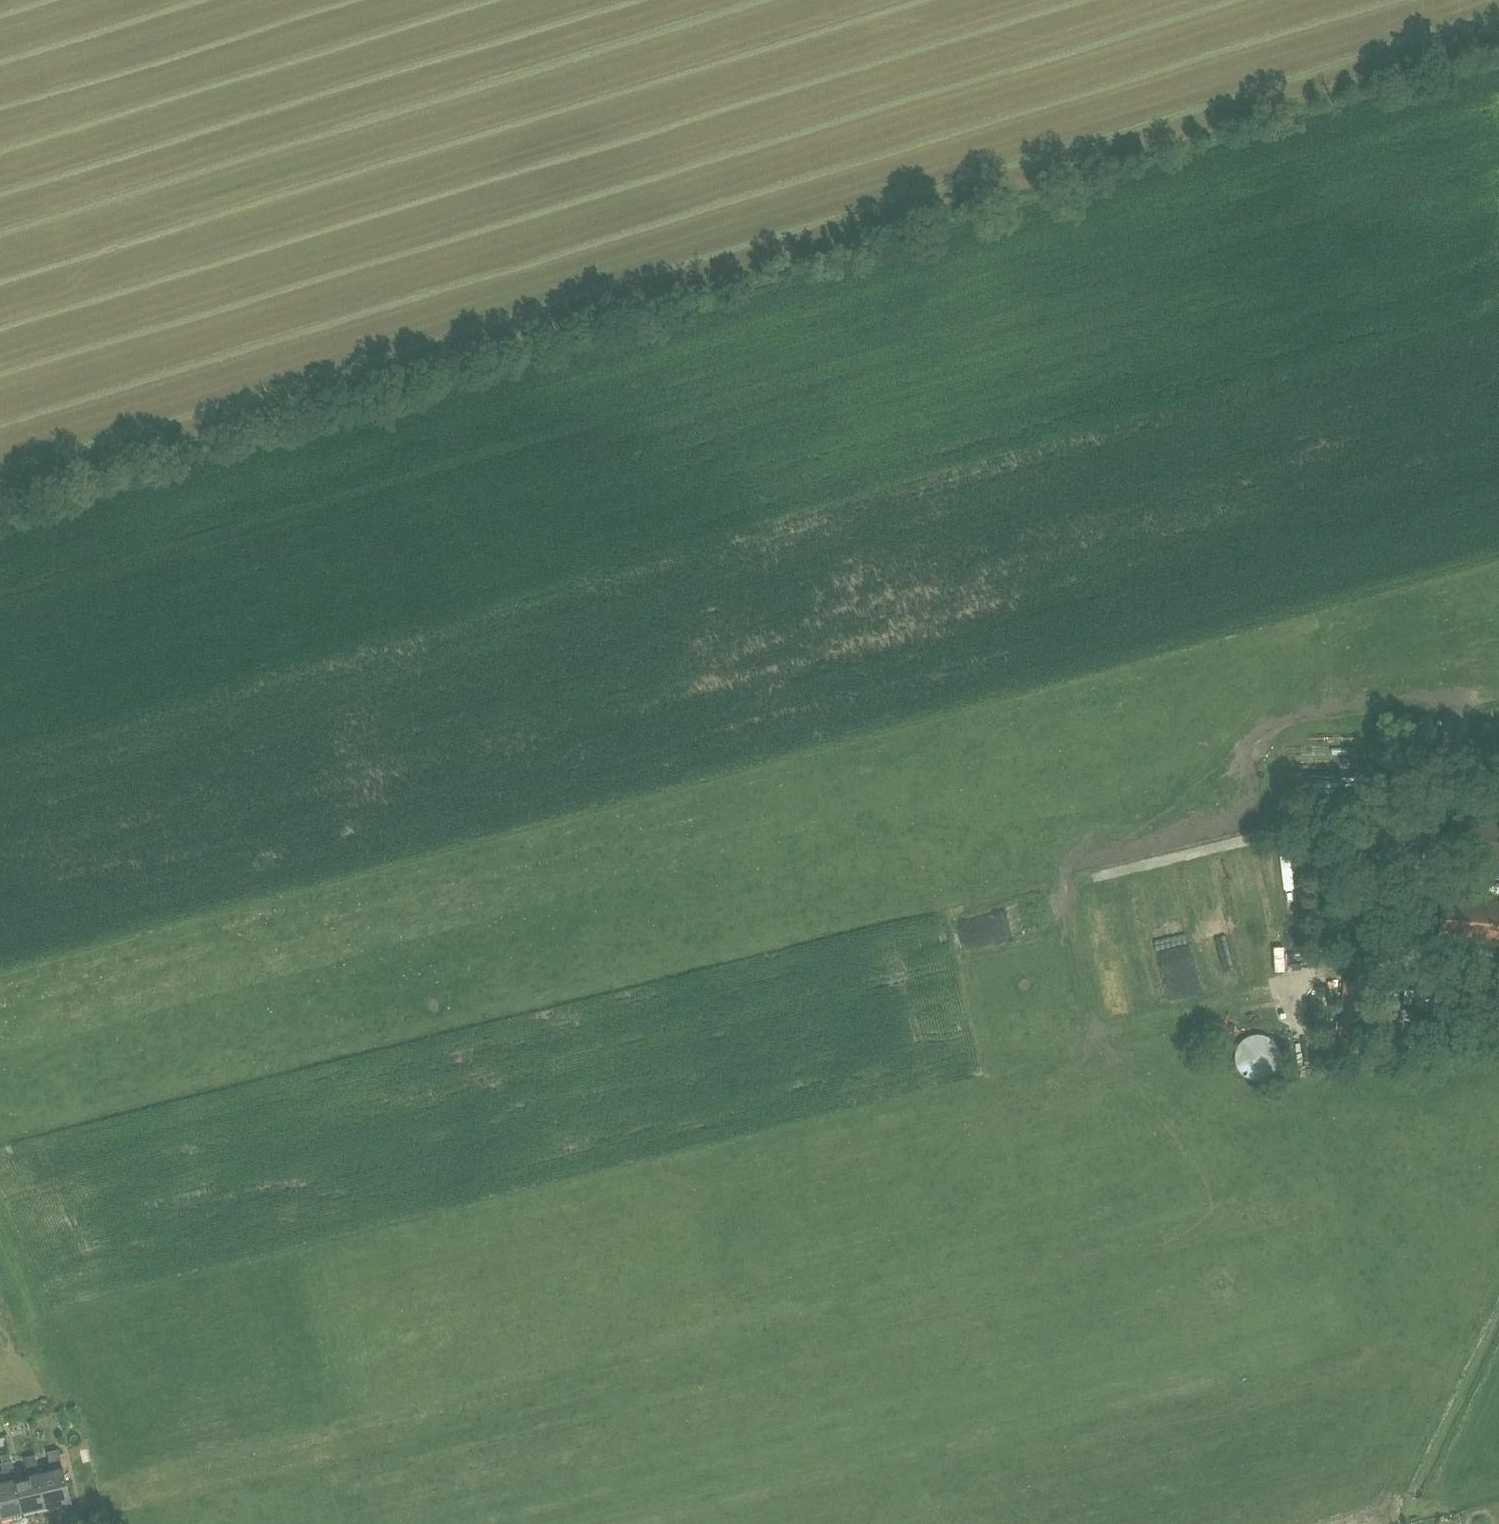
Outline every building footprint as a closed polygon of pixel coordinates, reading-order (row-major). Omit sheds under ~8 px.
[(1444,897),(1440,939),(1498,945),(1498,902),(1444,897)] [(1278,1071),(1264,1032),(1238,1041),(1253,1080),(1278,1071)] [(53,1470),(40,1473),(48,1507),(73,1501),(65,1467),(64,1468),(59,1449),(48,1452),(53,1470)] [(0,1483),(0,1512),(1,1518),(25,1512),(17,1479),(13,1460),(12,1460),(10,1453),(1,1455),(3,1462),(2,1463),(6,1481),(0,1483)] [(48,1507),(40,1473),(36,1455),(25,1457),(30,1476),(17,1479),(25,1512),(48,1507)]
